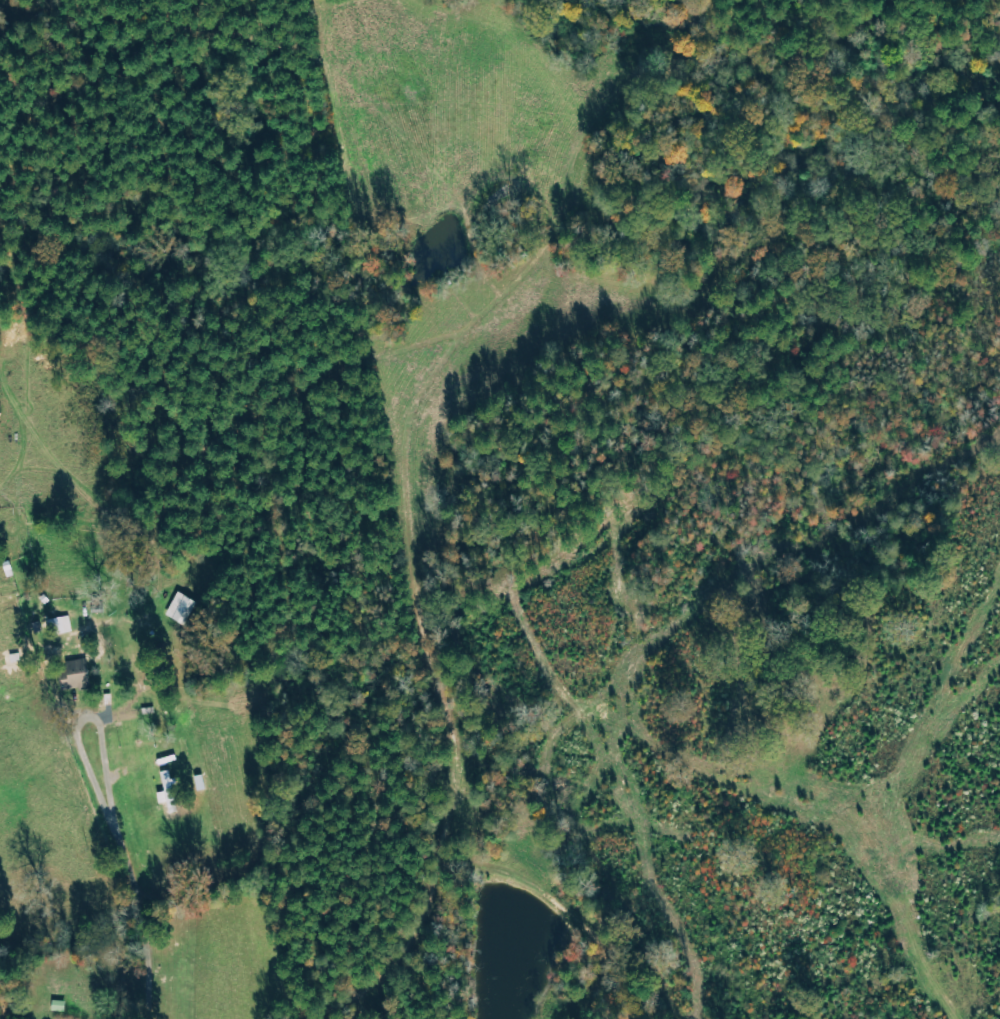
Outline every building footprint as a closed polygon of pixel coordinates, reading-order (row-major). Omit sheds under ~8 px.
[(185,625),(196,601),(176,593),(166,617),(185,625)] [(49,620),(51,635),(73,632),(71,616),(49,620)] [(94,686),(89,660),(59,665),(64,692),(94,686)] [(181,812),(176,786),(188,783),(185,768),(161,773),(165,792),(160,793),(162,804),(168,803),(170,814),(181,812)]
